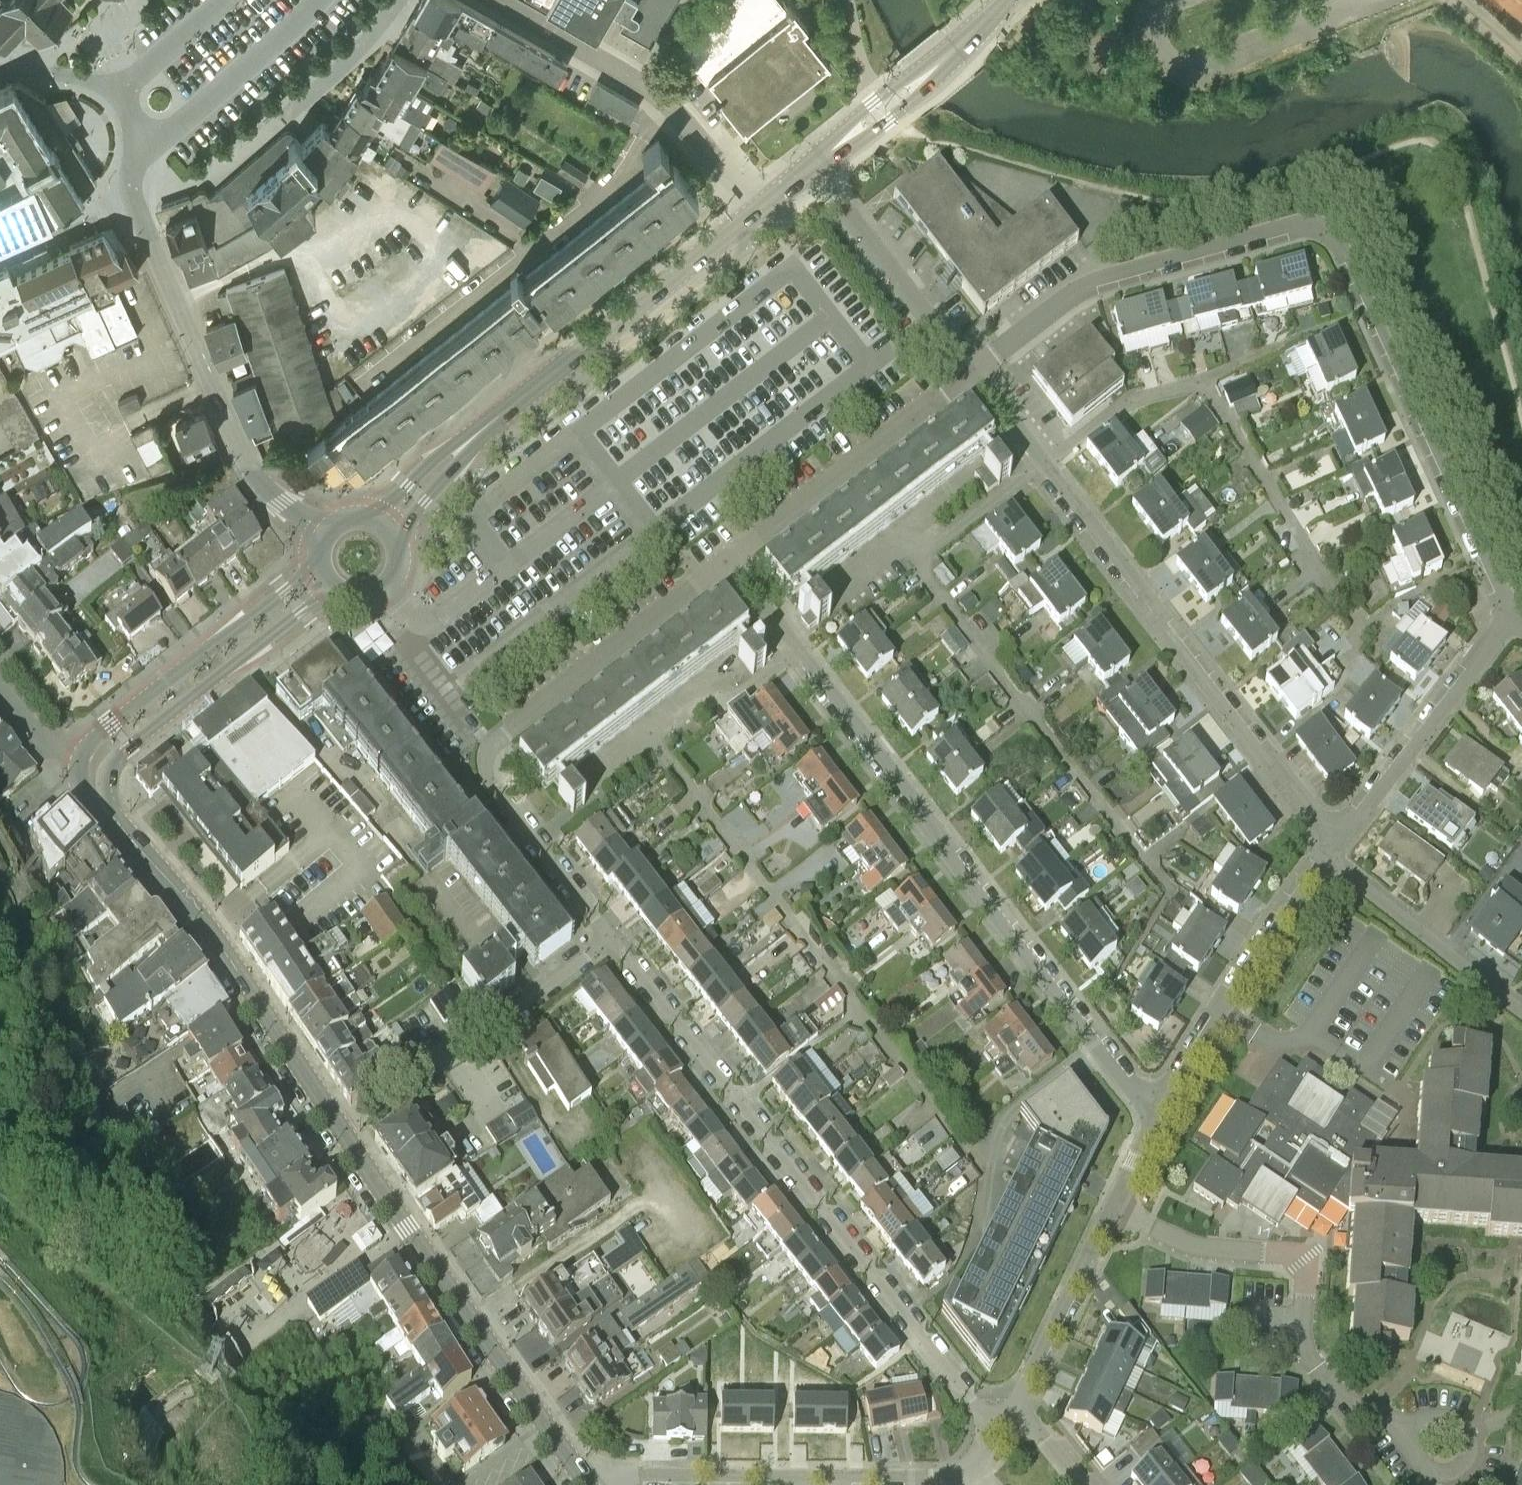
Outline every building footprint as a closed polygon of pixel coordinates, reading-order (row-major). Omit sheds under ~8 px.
[(53,14),(39,0),(0,0),(0,31),(7,37),(25,18),(38,30),(53,14)] [(53,14),(67,0),(39,0),(53,14)] [(454,31),(481,46),(486,38),(558,78),(567,63),(459,0),(419,0),(415,8),(454,31)] [(576,25),(596,36),(599,31),(617,0),(533,0),(576,25)] [(625,17),(620,26),(650,43),(675,0),(635,0),(625,17)] [(703,77),(705,80),(709,77),(720,91),(715,95),(717,98),(719,97),(745,130),(780,102),(807,80),(830,62),(804,28),(808,25),(801,17),(794,7),(790,10),(782,0),(711,0),(724,16),(679,47),(703,77)] [(393,45),(447,77),(454,81),(463,66),(448,57),(456,43),(449,39),(454,31),(415,8),(393,45)] [(447,77),(393,45),(379,69),(412,88),(419,78),(440,90),(447,77)] [(656,71),(664,77),(673,65),(665,59),(656,71)] [(412,88),(379,69),(375,75),(370,72),(361,89),(418,123),(418,124),(423,127),(432,112),(414,101),(419,93),(412,89),(412,88)] [(74,200),(83,196),(97,180),(47,99),(45,97),(18,80),(13,82),(0,88),(0,233),(64,204),(65,205),(69,204),(68,203),(74,200)] [(596,80),(586,97),(630,120),(639,104),(596,80)] [(418,123),(361,89),(357,86),(345,106),(374,124),(406,143),(418,124),(418,123)] [(330,127),(360,148),(360,147),(364,149),(374,133),(370,131),(374,124),(345,106),(343,105),(330,127)] [(191,196),(200,223),(218,272),(267,244),(314,209),(312,207),(330,188),(344,197),(355,182),(346,174),(362,152),(358,150),(360,148),(330,127),(323,121),(302,143),(295,135),(294,135),(290,131),(289,130),(287,130),(286,130),(285,131),(267,146),(210,196),(204,190),(203,190),(202,189),(201,189),(200,190),(191,196)] [(427,158),(483,193),(497,169),(460,148),(441,136),(427,158)] [(547,301),(552,307),(697,192),(674,164),(666,170),(658,159),(668,151),(667,150),(666,151),(658,141),(659,140),(659,139),(643,152),(659,171),(369,402),(393,434),(537,320),(532,314),(547,301)] [(581,185),(589,173),(565,157),(557,169),(581,185)] [(894,199),(983,315),(1077,242),(1046,202),(996,240),(938,164),(894,199)] [(555,193),(563,177),(546,168),(537,184),(555,193)] [(541,200),(507,177),(489,203),(523,226),(541,200)] [(179,253),(190,282),(218,272),(200,223),(191,196),(190,194),(189,194),(190,195),(161,205),(167,220),(166,220),(175,246),(177,253),(179,253)] [(118,252),(104,230),(91,236),(49,255),(48,253),(40,257),(41,260),(12,273),(8,263),(0,267),(0,352),(17,344),(26,362),(37,366),(61,354),(66,341),(74,337),(87,342),(93,353),(136,334),(133,328),(116,290),(115,290),(112,282),(138,271),(124,248),(118,252)] [(1302,263),(1278,269),(1289,310),(1313,303),(1310,294),(1308,285),(1309,285),(1308,282),(1307,282),(1302,263)] [(253,370),(274,428),(272,429),(276,441),(277,440),(336,417),(335,415),(326,389),(282,269),(226,288),(227,291),(218,294),(223,309),(232,306),(235,314),(233,315),(245,348),(247,348),(254,370),(253,370)] [(1246,290),(1251,310),(1255,309),(1257,317),(1288,309),(1289,310),(1278,269),(1255,276),(1258,287),(1246,290)] [(1208,289),(1218,327),(1219,327),(1219,328),(1252,319),(1250,310),(1251,310),(1246,290),(1234,293),(1231,282),(1208,289)] [(1184,295),(1187,307),(1175,310),(1181,329),(1183,329),(1186,342),(1220,333),(1218,327),(1208,289),(1184,295)] [(1181,329),(1175,310),(1164,313),(1161,302),(1137,308),(1145,339),(1147,347),(1181,338),(1179,330),(1181,329)] [(1125,353),(1147,347),(1145,339),(1137,308),(1113,315),(1121,346),(1123,345),(1125,353)] [(206,326),(220,359),(245,348),(233,315),(206,326)] [(1113,365),(1089,333),(1032,377),(1071,428),(1123,388),(1108,369),(1113,365)] [(1296,354),(1304,374),(1345,357),(1335,335),(1305,349),(1306,350),(1296,354)] [(1306,376),(1316,398),(1355,380),(1345,357),(1304,374),(1305,376),(1306,376)] [(250,425),(256,436),(272,429),(274,428),(253,370),(232,379),(232,380),(236,378),(239,385),(233,387),(250,425)] [(11,383),(5,372),(0,375),(0,389),(11,383)] [(16,393),(11,383),(0,389),(0,402),(16,393)] [(1250,383),(1225,394),(1230,407),(1255,397),(1250,383)] [(337,385),(326,389),(335,415),(346,411),(337,385)] [(22,404),(19,398),(16,393),(0,402),(0,416),(22,404)] [(142,403),(137,393),(118,401),(123,412),(142,403)] [(1334,412),(1344,434),(1374,421),(1363,398),(1334,412)] [(347,471),(392,435),(393,434),(369,402),(328,435),(324,430),(307,444),(308,445),(309,444),(317,454),(316,455),(316,456),(327,447),(347,471)] [(5,427),(28,414),(22,404),(0,416),(0,417),(5,427)] [(1183,422),(1199,442),(1221,424),(1205,404),(1183,422)] [(215,434),(204,410),(175,424),(185,448),(215,434)] [(975,476),(988,493),(998,484),(1008,476),(1009,477),(1010,476),(996,458),(995,458),(996,459),(993,461),(982,447),(991,440),(969,411),(765,568),(787,597),(796,590),(807,605),(805,606),(804,605),(803,606),(804,607),(797,612),(810,629),(817,624),(818,625),(819,624),(818,623),(828,615),(829,616),(830,616),(816,597),(812,599),(805,590),(980,455),(987,465),(984,467),(985,468),(975,476)] [(5,427),(11,437),(34,425),(28,414),(5,427)] [(1384,443),(1374,421),(1344,434),(1354,457),(1384,443)] [(157,434),(152,423),(130,434),(136,444),(137,444),(157,434)] [(34,425),(11,437),(17,448),(40,435),(34,425)] [(1101,467),(1127,447),(1112,428),(1087,448),(1101,467)] [(166,453),(157,434),(137,444),(147,463),(166,453)] [(1117,487),(1156,457),(1142,438),(1128,448),(1127,447),(1101,467),(1117,487)] [(274,458),(281,452),(277,440),(276,441),(277,442),(270,448),(274,458)] [(171,463),(166,453),(147,463),(146,463),(151,473),(171,463)] [(1362,475),(1372,497),(1402,483),(1392,461),(1362,475)] [(1382,520),(1412,506),(1402,483),(1372,497),(1382,520)] [(1147,526),(1173,506),(1158,486),(1132,506),(1147,526)] [(233,496),(218,508),(206,517),(214,527),(215,526),(221,534),(238,557),(243,553),(244,555),(253,548),(252,546),(260,539),(243,517),(247,513),(233,496)] [(27,535),(6,502),(0,505),(0,548),(27,535)] [(1187,526),(1173,506),(1147,526),(1162,545),(1187,526)] [(985,527),(1000,547),(1025,528),(1010,508),(985,527)] [(78,524),(64,534),(62,530),(44,542),(36,532),(27,536),(27,535),(0,548),(0,605),(30,582),(68,552),(74,548),(74,549),(92,538),(81,522),(78,524)] [(1390,538),(1400,560),(1431,547),(1421,524),(1390,538)] [(217,573),(238,557),(221,534),(215,526),(214,527),(194,542),(217,573)] [(1025,528),(1000,547),(1015,567),(1040,547),(1025,528)] [(1191,584),(1217,564),(1217,565),(1223,561),(1211,545),(1213,543),(1202,530),(1195,536),(1202,546),(1176,564),(1191,584)] [(110,551),(121,566),(133,558),(122,542),(110,551)] [(217,573),(194,542),(172,560),(195,591),(217,573)] [(1396,597),(1416,588),(1413,582),(1441,569),(1431,547),(1400,560),(1382,568),(1396,597)] [(0,605),(0,608),(14,626),(16,625),(47,600),(58,590),(54,585),(84,561),(74,549),(74,548),(68,552),(30,582),(0,605)] [(150,572),(175,606),(195,591),(172,560),(170,557),(150,572)] [(1016,579),(1001,563),(994,569),(1009,585),(1016,579)] [(1191,584),(1206,604),(1232,584),(1217,565),(1217,564),(1191,584)] [(1044,606),(1069,586),(1054,566),(1029,585),(1023,577),(1007,589),(1015,598),(1019,596),(1033,615),(1044,606)] [(1059,625),(1084,605),(1069,586),(1044,606),(1059,625)] [(1221,622),(1236,642),(1261,622),(1262,623),(1269,617),(1247,589),(1239,595),(1246,604),(1221,622)] [(129,642),(160,618),(146,599),(135,608),(131,603),(106,622),(116,635),(121,631),(129,642)] [(35,644),(57,625),(68,616),(60,606),(55,610),(47,600),(16,625),(26,638),(29,636),(35,644)] [(771,659),(758,642),(751,648),(750,647),(749,648),(750,649),(748,650),(737,636),(746,629),(724,600),(520,758),(542,786),(551,779),(562,794),(560,795),(559,794),(558,795),(573,814),(574,813),(573,812),(583,804),(584,806),(585,805),(570,787),(567,789),(560,780),(735,645),(742,654),(739,656),(753,675),(754,674),(753,673),(763,665),(764,667),(765,666),(764,665),(771,659)] [(1445,643),(1429,631),(1420,624),(1429,613),(1418,605),(1405,621),(1405,620),(1394,634),(1405,643),(1430,663),(1445,643)] [(837,641),(852,661),(878,641),(886,635),(871,616),(863,622),(837,641)] [(1236,642),(1251,661),(1277,642),(1262,623),(1261,622),(1236,642)] [(1114,645),(1099,624),(1073,645),(1088,664),(1114,645)] [(42,654),(51,666),(74,647),(57,625),(35,644),(37,646),(34,649),(40,656),(42,654)] [(958,653),(971,644),(959,628),(946,636),(958,653)] [(1266,680),(1281,700),(1317,672),(1303,653),(1312,647),(1304,636),(1283,651),(1291,661),(1266,680)] [(70,690),(101,665),(82,640),(74,647),(51,666),(62,680),(60,682),(66,690),(69,688),(70,690)] [(852,661),(867,680),(893,660),(878,641),(852,661)] [(1415,682),(1430,663),(1405,643),(1389,661),(1415,682)] [(1114,645),(1088,664),(1103,683),(1129,664),(1114,645)] [(461,976),(484,1006),(515,982),(506,971),(507,970),(506,969),(514,962),(515,964),(516,963),(515,962),(524,955),(534,968),(571,940),(570,939),(485,831),(486,830),(485,829),(485,830),(474,816),(467,821),(356,678),(355,677),(349,682),(327,653),(276,692),(300,722),(319,708),(321,711),(315,716),(344,753),(354,745),(445,861),(449,858),(520,950),(511,957),(502,946),(493,954),(495,956),(479,969),(475,965),(461,976)] [(1281,700),(1296,720),(1333,690),(1342,674),(1340,674),(1331,662),(1318,673),(1317,672),(1281,700)] [(882,699),(896,717),(921,698),(923,700),(928,696),(914,676),(908,680),(907,679),(882,699)] [(1384,720),(1400,701),(1374,680),(1359,700),(1384,720)] [(1521,708),(1521,685),(1518,680),(1492,699),(1507,719),(1521,708)] [(1119,733),(1127,727),(1159,702),(1143,683),(1133,691),(1125,681),(1097,703),(1119,733)] [(249,686),(214,713),(230,734),(265,706),(249,686)] [(743,751),(788,717),(770,693),(750,708),(744,701),(726,715),(727,717),(714,726),(729,745),(735,741),(743,751)] [(921,698),(896,717),(912,738),(937,718),(923,700),(921,698)] [(1369,739),(1384,720),(1359,700),(1343,719),(1369,739)] [(1148,756),(1156,750),(1149,740),(1173,722),(1159,702),(1127,727),(1148,756)] [(266,705),(265,706),(230,734),(209,751),(199,759),(163,789),(242,889),(288,851),(254,808),(314,760),(290,731),(266,705)] [(1521,745),(1521,708),(1507,719),(1521,738),(1519,741),(1521,745)] [(230,734),(214,713),(183,738),(199,759),(209,751),(230,734)] [(786,758),(807,742),(788,717),(743,751),(744,753),(746,752),(753,762),(759,757),(765,765),(782,752),(786,758)] [(1319,723),(1296,739),(1313,762),(1336,745),(1319,723)] [(933,737),(940,747),(927,757),(942,777),(967,757),(945,728),(933,737)] [(20,755),(3,735),(0,737),(0,772),(20,755)] [(137,782),(151,799),(163,789),(199,759),(183,738),(138,773),(137,773),(136,782),(137,782)] [(1154,768),(1168,787),(1203,760),(1188,741),(1163,760),(1156,750),(1148,756),(1149,756),(1137,766),(1144,775),(1154,768)] [(1464,742),(1445,766),(1481,796),(1501,772),(1464,742)] [(1353,767),(1336,745),(1313,762),(1331,785),(1353,767)] [(20,755),(0,772),(0,804),(21,786),(36,773),(20,755)] [(811,800),(837,781),(819,757),(798,773),(807,785),(802,789),(811,800)] [(942,777),(957,796),(982,777),(967,757),(942,777)] [(1176,811),(1183,821),(1225,788),(1203,760),(1168,787),(1183,805),(1176,811)] [(836,821),(857,805),(837,781),(811,800),(812,801),(805,807),(818,826),(821,830),(834,820),(836,821)] [(349,784),(341,791),(367,820),(376,812),(360,794),(359,795),(349,784)] [(1232,825),(1255,808),(1237,785),(1214,802),(1232,825)] [(986,835),(1011,815),(1021,808),(1006,789),(997,796),(996,796),(971,815),(986,835)] [(1426,791),(1408,815),(1451,848),(1472,821),(1453,806),(1450,809),(1426,791)] [(1232,825),(1249,848),(1272,830),(1255,808),(1232,825)] [(48,820),(37,830),(33,840),(45,864),(43,865),(50,883),(65,871),(99,843),(97,842),(67,809),(51,824),(48,820)] [(1201,841),(1218,827),(1208,814),(1190,827),(1201,841)] [(1011,815),(986,835),(1001,854),(1026,835),(1026,834),(1012,816),(1011,815)] [(576,842),(592,862),(615,844),(615,845),(620,840),(625,837),(610,817),(600,825),(599,824),(576,842)] [(837,851),(853,871),(887,845),(868,820),(847,836),(850,840),(837,851)] [(1377,853),(1424,889),(1442,865),(1396,828),(1377,853)] [(1026,835),(1034,845),(1041,839),(1034,829),(1026,835)] [(1041,839),(1034,845),(1023,853),(1029,863),(1016,873),(1031,893),(1056,874),(1068,864),(1047,835),(1041,839)] [(92,890),(117,871),(119,869),(99,843),(65,871),(84,894),(92,890)] [(608,883),(612,879),(631,865),(630,865),(615,845),(615,844),(592,862),(608,883)] [(870,897),(906,869),(887,845),(853,871),(861,883),(860,884),(870,897)] [(1214,869),(1225,876),(1251,893),(1265,873),(1228,848),(1214,869)] [(432,871),(442,861),(430,849),(420,858),(432,871)] [(655,861),(661,868),(670,860),(664,853),(655,861)] [(628,899),(651,881),(635,861),(630,865),(631,865),(612,879),(628,899)] [(1056,874),(1031,893),(1046,912),(1071,893),(1067,889),(1077,881),(1066,866),(1056,874)] [(108,917),(137,897),(117,871),(92,890),(84,894),(71,903),(61,910),(63,911),(72,922),(69,924),(79,938),(108,917)] [(1237,914),(1251,893),(1225,876),(1211,896),(1237,914)] [(628,899),(643,918),(665,900),(651,881),(628,899)] [(1504,956),(1521,934),(1521,919),(1521,917),(1521,896),(1505,882),(1489,903),(1492,906),(1472,931),(1479,936),(1504,956)] [(910,928),(936,908),(917,884),(896,900),(899,904),(883,916),(899,937),(910,928)] [(56,907),(61,910),(71,903),(64,892),(55,898),(56,907)] [(676,893),(666,901),(665,900),(643,918),(658,938),(691,912),(676,893)] [(1257,895),(1245,914),(1254,919),(1266,901),(1257,895)] [(152,912),(150,913),(137,897),(108,917),(119,933),(93,950),(95,952),(87,956),(94,968),(87,972),(97,989),(99,988),(108,999),(136,981),(165,960),(182,945),(158,913),(157,912),(155,912),(153,911),(152,912)] [(409,934),(387,902),(386,901),(361,918),(384,951),(409,934)] [(1075,950),(1109,924),(1110,924),(1113,921),(1105,911),(1102,913),(1096,904),(1061,931),(1075,950)] [(674,958),(696,940),(697,940),(707,932),(714,926),(699,907),(692,913),(691,912),(658,938),(674,958)] [(954,933),(936,908),(910,928),(919,940),(924,936),(933,948),(954,933)] [(1207,920),(1208,917),(1195,908),(1188,918),(1194,921),(1184,935),(1211,953),(1225,932),(1207,920)] [(274,916),(241,939),(240,940),(267,980),(302,956),(274,916)] [(837,928),(823,919),(817,929),(831,938),(837,928)] [(1091,970),(1116,951),(1119,955),(1122,952),(1118,936),(1110,924),(1109,924),(1075,950),(1091,970)] [(302,957),(302,956),(267,980),(289,1013),(342,978),(350,973),(338,953),(347,947),(338,934),(302,957)] [(1211,953),(1184,935),(1171,956),(1197,973),(1211,953)] [(688,976),(711,959),(697,940),(696,940),(674,958),(688,976)] [(207,976),(182,945),(165,960),(136,981),(108,999),(96,1008),(109,1030),(118,1025),(125,1036),(207,976)] [(959,992),(984,972),(966,947),(945,964),(954,976),(949,980),(959,992)] [(688,976),(705,998),(727,980),(711,959),(688,976)] [(1144,994),(1171,1012),(1185,991),(1151,968),(1139,987),(1145,994),(1144,994)] [(446,991),(432,970),(422,977),(437,998),(422,1008),(428,1016),(435,1011),(445,1023),(461,1012),(446,991)] [(966,1017),(978,1008),(982,1013),(1003,996),(984,972),(959,992),(948,1001),(962,1018),(956,1023),(967,1037),(975,1030),(966,1017)] [(604,975),(581,993),(597,1014),(620,996),(604,975)] [(125,1036),(142,1067),(157,1058),(188,1038),(219,1018),(230,1011),(228,1009),(207,977),(207,976),(125,1036)] [(342,978),(289,1013),(302,1032),(354,997),(342,978)] [(705,998),(720,1017),(743,1000),(727,980),(705,998)] [(836,987),(813,1005),(823,1017),(846,1000),(836,987)] [(1131,1014),(1158,1032),(1171,1012),(1144,994),(1131,1014)] [(613,1033),(635,1016),(620,996),(597,1014),(613,1033)] [(349,1028),(349,1027),(343,1020),(361,1007),(354,997),(302,1032),(315,1051),(349,1028)] [(758,1020),(743,1000),(720,1017),(735,1037),(758,1020)] [(992,1066),(1033,1035),(1015,1011),(984,1034),(993,1047),(983,1054),(992,1066)] [(628,1053),(651,1035),(635,1016),(613,1033),(628,1053)] [(188,1038),(195,1049),(184,1056),(190,1067),(201,1060),(210,1074),(241,1052),(239,1049),(242,1047),(236,1039),(234,1040),(228,1031),(219,1018),(188,1038)] [(315,1051),(328,1071),(362,1048),(362,1049),(373,1041),(366,1030),(360,1020),(349,1027),(349,1028),(315,1051)] [(758,1020),(735,1037),(750,1056),(772,1039),(758,1020)] [(789,1059),(808,1044),(792,1024),(773,1039),(772,1039),(750,1056),(761,1069),(758,1072),(760,1075),(763,1073),(766,1077),(789,1059)] [(521,1042),(519,1043),(530,1060),(525,1063),(546,1096),(555,1090),(568,1112),(592,1097),(546,1026),(545,1026),(546,1028),(521,1043),(521,1042)] [(628,1053),(643,1071),(666,1055),(651,1035),(628,1053)] [(1052,1060),(1033,1035),(992,1066),(1002,1080),(1022,1064),(1031,1076),(1052,1060)] [(1216,1205),(1220,1199),(1237,1209),(1241,1203),(1278,1227),(1295,1201),(1319,1216),(1330,1200),(1349,1213),(1348,1215),(1354,1216),(1354,1217),(1359,1217),(1357,1253),(1352,1253),(1349,1296),(1355,1297),(1351,1356),(1375,1358),(1374,1364),(1388,1365),(1389,1345),(1385,1345),(1385,1339),(1409,1340),(1412,1298),(1398,1297),(1399,1280),(1407,1280),(1411,1220),(1489,1225),(1488,1233),(1521,1235),(1521,1171),(1474,1167),(1474,1166),(1466,1166),(1467,1148),(1475,1149),(1478,1109),(1484,1109),(1489,1047),(1465,1046),(1465,1039),(1452,1038),(1451,1058),(1455,1059),(1454,1065),(1431,1063),(1429,1083),(1423,1083),(1417,1163),(1368,1160),(1369,1152),(1378,1139),(1363,1129),(1376,1109),(1351,1092),(1341,1106),(1307,1083),(1316,1069),(1304,1061),(1296,1073),(1279,1062),(1267,1081),(1270,1083),(1263,1093),(1259,1090),(1246,1110),(1235,1104),(1210,1143),(1225,1153),(1218,1164),(1211,1160),(1192,1189),(1216,1205)] [(935,1061),(925,1047),(922,1042),(909,1051),(922,1071),(935,1061)] [(389,1075),(377,1058),(371,1062),(362,1049),(362,1048),(328,1071),(351,1105),(389,1075)] [(241,1052),(210,1074),(216,1084),(205,1091),(213,1104),(255,1075),(248,1064),(251,1062),(245,1053),(243,1055),(241,1052)] [(646,1102),(650,1098),(655,1094),(677,1079),(682,1075),(666,1055),(643,1071),(644,1072),(628,1084),(643,1104),(646,1102)] [(787,1105),(814,1084),(827,1074),(814,1057),(801,1067),(799,1064),(772,1085),(787,1105)] [(230,1126),(271,1099),(255,1075),(213,1104),(196,1115),(211,1138),(230,1126)] [(1078,1094),(1066,1078),(1020,1117),(1037,1139),(951,1319),(991,1370),(1019,1313),(1020,1313),(1031,1290),(1030,1289),(1038,1273),(1039,1273),(1045,1262),(1043,1261),(1059,1229),(1060,1229),(1072,1205),(1070,1205),(1079,1187),(1064,1180),(1077,1152),(1106,1130),(1094,1115),(1095,1114),(1079,1093),(1078,1094)] [(692,1098),(677,1079),(655,1094),(650,1098),(646,1102),(662,1122),(671,1115),(692,1098)] [(803,1125),(830,1104),(829,1102),(840,1093),(832,1084),(821,1092),(814,1084),(787,1105),(790,1109),(788,1111),(790,1114),(793,1112),(803,1125)] [(200,1106),(206,1102),(202,1095),(196,1100),(200,1106)] [(671,1115),(686,1135),(707,1118),(692,1098),(671,1115)] [(271,1124),(283,1118),(271,1099),(230,1126),(234,1131),(227,1136),(244,1163),(281,1141),(271,1124)] [(803,1125),(819,1144),(840,1127),(841,1127),(852,1118),(837,1100),(831,1105),(830,1104),(803,1125)] [(538,1121),(526,1102),(505,1116),(517,1134),(538,1121)] [(375,1142),(395,1172),(425,1152),(432,1163),(438,1159),(435,1155),(436,1154),(427,1140),(436,1134),(428,1122),(419,1128),(411,1117),(375,1142)] [(686,1135),(701,1154),(722,1137),(707,1118),(686,1135)] [(856,1147),(841,1127),(840,1127),(819,1144),(834,1164),(856,1147)] [(693,1160),(708,1180),(738,1157),(722,1137),(701,1154),(693,1160)] [(269,1199),(304,1175),(311,1171),(287,1138),(281,1141),(244,1163),(269,1199)] [(850,1184),(872,1166),(856,1147),(834,1164),(850,1184)] [(425,1152),(395,1172),(416,1202),(451,1177),(444,1166),(454,1160),(446,1148),(436,1154),(435,1155),(438,1159),(432,1163),(425,1152)] [(887,1186),(898,1177),(900,1179),(905,1175),(888,1155),(872,1167),(872,1166),(850,1184),(865,1203),(887,1186)] [(731,1193),(753,1176),(738,1157),(708,1180),(709,1181),(707,1182),(722,1202),(732,1194),(731,1193)] [(506,1274),(546,1247),(550,1252),(600,1218),(597,1213),(610,1204),(589,1172),(584,1175),(578,1167),(569,1173),(567,1172),(530,1197),(534,1203),(480,1240),(482,1242),(480,1243),(479,1247),(485,1254),(488,1255),(490,1254),(500,1269),(502,1268),(506,1274)] [(321,1178),(311,1185),(304,1175),(269,1199),(265,1202),(279,1224),(288,1218),(294,1227),(300,1223),(314,1213),(336,1198),(326,1183),(324,1184),(321,1178)] [(747,1213),(768,1196),(753,1176),(731,1193),(732,1194),(747,1213)] [(876,1227),(914,1197),(900,1179),(898,1177),(887,1186),(865,1203),(860,1207),(876,1227)] [(418,1205),(436,1232),(460,1215),(466,1223),(473,1218),(483,1232),(505,1216),(492,1199),(478,1208),(458,1178),(418,1205)] [(759,1236),(789,1213),(773,1192),(768,1196),(747,1213),(744,1216),(759,1236)] [(892,1247),(914,1230),(915,1231),(930,1217),(915,1198),(914,1198),(914,1197),(876,1227),(892,1247)] [(320,1221),(314,1213),(300,1223),(305,1229),(312,1225),(313,1226),(320,1221)] [(783,1249),(805,1233),(789,1213),(759,1236),(753,1241),(769,1261),(783,1250),(783,1249)] [(540,1326),(577,1301),(647,1252),(629,1225),(616,1234),(625,1247),(598,1264),(593,1257),(566,1275),(570,1283),(566,1285),(562,1278),(525,1303),(531,1312),(529,1317),(534,1324),(539,1324),(540,1326)] [(377,1242),(380,1239),(381,1239),(373,1227),(369,1230),(368,1228),(357,1236),(367,1251),(378,1243),(377,1242)] [(892,1247),(907,1267),(930,1250),(915,1231),(914,1230),(892,1247)] [(820,1253),(805,1233),(783,1249),(783,1250),(799,1269),(820,1253)] [(210,1307),(251,1278),(271,1306),(269,1308),(273,1313),(287,1303),(267,1276),(281,1266),(275,1258),(286,1251),(277,1239),(215,1284),(201,1293),(210,1307)] [(930,1250),(907,1267),(923,1288),(951,1266),(943,1257),(947,1254),(939,1244),(930,1250)] [(331,1271),(347,1253),(341,1248),(325,1266),(331,1271)] [(799,1269),(814,1289),(836,1273),(820,1253),(799,1269)] [(367,1292),(399,1268),(390,1255),(362,1274),(357,1266),(306,1301),(320,1322),(350,1302),(351,1303),(367,1292)] [(368,1316),(412,1286),(400,1267),(399,1268),(367,1292),(351,1303),(361,1320),(368,1316)] [(701,1286),(689,1268),(588,1337),(594,1345),(566,1363),(567,1366),(566,1370),(570,1375),(575,1376),(581,1385),(617,1360),(629,1352),(630,1351),(623,1340),(701,1286)] [(615,1276),(624,1294),(634,1290),(625,1271),(615,1276)] [(814,1289),(814,1290),(819,1296),(809,1304),(820,1317),(830,1310),(829,1309),(851,1292),(836,1273),(814,1289)] [(1185,1309),(1188,1277),(1147,1274),(1145,1302),(1160,1303),(1160,1308),(1185,1309)] [(1228,1280),(1188,1277),(1185,1309),(1210,1311),(1210,1307),(1226,1308),(1228,1280)] [(395,1329),(426,1308),(412,1286),(368,1316),(374,1325),(388,1316),(395,1329)] [(829,1309),(830,1310),(845,1329),(867,1312),(851,1292),(829,1309)] [(549,1338),(555,1347),(591,1321),(577,1301),(540,1326),(539,1331),(543,1338),(549,1338)] [(1138,1326),(1142,1323),(1128,1305),(1119,1312),(1128,1324),(1122,1336),(1110,1330),(1109,1332),(1110,1332),(1107,1338),(1103,1336),(1095,1352),(1099,1354),(1132,1369),(1143,1346),(1147,1337),(1138,1326)] [(382,1357),(383,1356),(403,1343),(409,1352),(440,1331),(426,1308),(395,1329),(397,1331),(383,1340),(383,1341),(375,1347),(382,1357)] [(845,1329),(846,1330),(833,1341),(845,1356),(849,1353),(851,1357),(861,1349),(860,1349),(882,1332),(867,1312),(845,1329)] [(440,1331),(409,1352),(420,1369),(400,1381),(395,1372),(386,1378),(395,1392),(454,1353),(440,1331)] [(898,1353),(882,1332),(860,1349),(861,1349),(876,1369),(898,1353)] [(680,1360),(670,1345),(657,1354),(667,1369),(680,1360)] [(596,1407),(612,1395),(644,1373),(629,1352),(617,1360),(581,1385),(586,1393),(586,1398),(590,1403),(594,1404),(596,1407)] [(418,1421),(424,1416),(471,1381),(454,1353),(395,1392),(397,1396),(386,1403),(397,1418),(402,1425),(412,1418),(408,1412),(412,1410),(418,1421)] [(1122,1391),(1132,1369),(1099,1354),(1097,1360),(1092,1358),(1085,1374),(1089,1376),(1122,1391)] [(1112,1413),(1122,1391),(1089,1376),(1086,1381),(1082,1379),(1075,1395),(1079,1397),(1112,1413)] [(1254,1412),(1257,1380),(1216,1377),(1215,1405),(1231,1406),(1230,1410),(1246,1412),(1245,1427),(1255,1428),(1256,1412),(1254,1412)] [(1279,1410),(1295,1411),(1298,1383),(1257,1380),(1254,1412),(1256,1412),(1279,1414),(1279,1410)] [(892,1396),(900,1427),(927,1421),(920,1389),(892,1396)] [(64,1475),(62,1458),(58,1442),(50,1428),(39,1415),(26,1404),(12,1397),(0,1393),(0,1484),(63,1484),(64,1475)] [(866,1402),(872,1434),(900,1427),(892,1396),(866,1402)] [(1102,1434),(1112,1413),(1079,1397),(1076,1403),(1072,1401),(1065,1417),(1102,1434)] [(444,1456),(489,1421),(473,1399),(432,1430),(441,1444),(437,1447),(444,1456)] [(707,1439),(707,1401),(693,1401),(693,1406),(653,1406),(653,1420),(653,1440),(692,1440),(692,1439),(707,1439)] [(721,1432),(747,1432),(747,1404),(721,1403),(721,1432)] [(794,1403),(794,1433),(820,1433),(820,1403),(794,1403)] [(820,1403),(820,1433),(847,1433),(846,1404),(820,1403)] [(774,1404),(747,1404),(747,1432),(774,1433),(774,1404)] [(465,1474),(506,1444),(489,1421),(444,1456),(450,1465),(456,1461),(465,1474)] [(1301,1461),(1317,1480),(1343,1460),(1318,1427),(1294,1445),(1305,1458),(1301,1461)] [(1175,1431),(1164,1440),(1185,1466),(1196,1457),(1175,1431)] [(1133,1447),(1140,1456),(1159,1441),(1152,1432),(1133,1447)] [(1181,1469),(1159,1441),(1140,1456),(1147,1465),(1131,1477),(1136,1484),(1135,1484),(1162,1484),(1181,1469)] [(1343,1460),(1317,1480),(1321,1484),(1363,1484),(1343,1460)] [(1514,1484),(1521,1484),(1521,1462),(1513,1484),(1514,1484)] [(1185,1467),(1181,1469),(1162,1484),(1199,1484),(1185,1467)] [(421,1476),(409,1484),(428,1484),(421,1476)] [(529,1476),(517,1484),(535,1484),(529,1476)]
